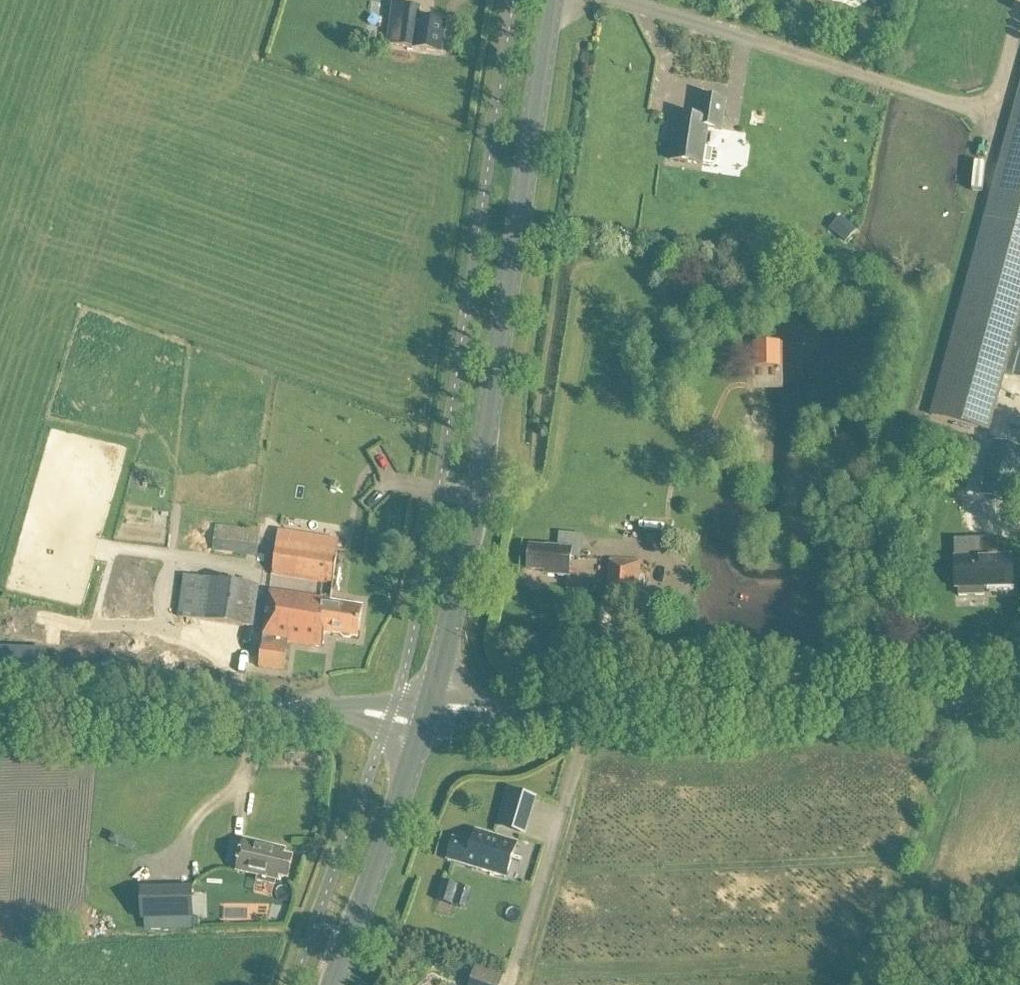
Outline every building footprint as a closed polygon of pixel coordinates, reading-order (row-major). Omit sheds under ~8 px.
[(420,10),(403,8),(393,7),(389,48),(413,51),(413,52),(441,55),(445,25),(419,23),(420,10)] [(931,418),(989,432),(1006,371),(1019,375),(1019,93),(931,418)] [(697,121),(676,118),(674,135),(675,135),(671,163),(703,168),(703,165),(713,167),(717,164),(719,155),(716,151),(706,150),(709,130),(722,132),(727,103),(701,99),(697,121)] [(846,242),(857,229),(842,215),(830,228),(846,242)] [(981,497),(1008,505),(1019,462),(1019,450),(995,443),(985,484),(981,497)] [(217,528),(214,553),(258,559),(261,535),(249,533),(217,528)] [(580,561),(582,539),(560,536),(559,551),(530,548),(528,570),(545,574),(545,577),(557,578),(558,580),(564,580),(564,579),(569,579),(571,560),(580,561)] [(338,556),(277,547),(273,578),(333,587),(338,556)] [(985,598),(985,588),(999,588),(999,591),(1013,591),(1012,557),(955,559),(956,589),(958,589),(958,599),(985,598)] [(637,607),(640,565),(610,562),(607,604),(637,607)] [(254,631),(260,589),(184,577),(178,619),(254,631)] [(331,604),(331,601),(270,592),(263,642),(322,650),(325,635),(334,637),(358,640),(363,608),(331,604)] [(284,674),(289,649),(263,645),(258,671),(284,674)] [(45,673),(46,653),(0,651),(0,670),(45,673)] [(538,800),(506,790),(495,828),(527,837),(538,800)] [(447,863),(507,880),(517,845),(476,833),(472,847),(454,841),(447,863)] [(236,873),(258,878),(257,884),(276,888),(277,883),(279,883),(280,880),(289,882),(294,859),(285,857),(286,853),(243,842),(236,873)] [(437,901),(452,906),(458,887),(443,882),(437,901)] [(142,893),(143,925),(193,924),(192,891),(142,893)] [(502,974),(476,964),(468,984),(498,984),(502,974)]
